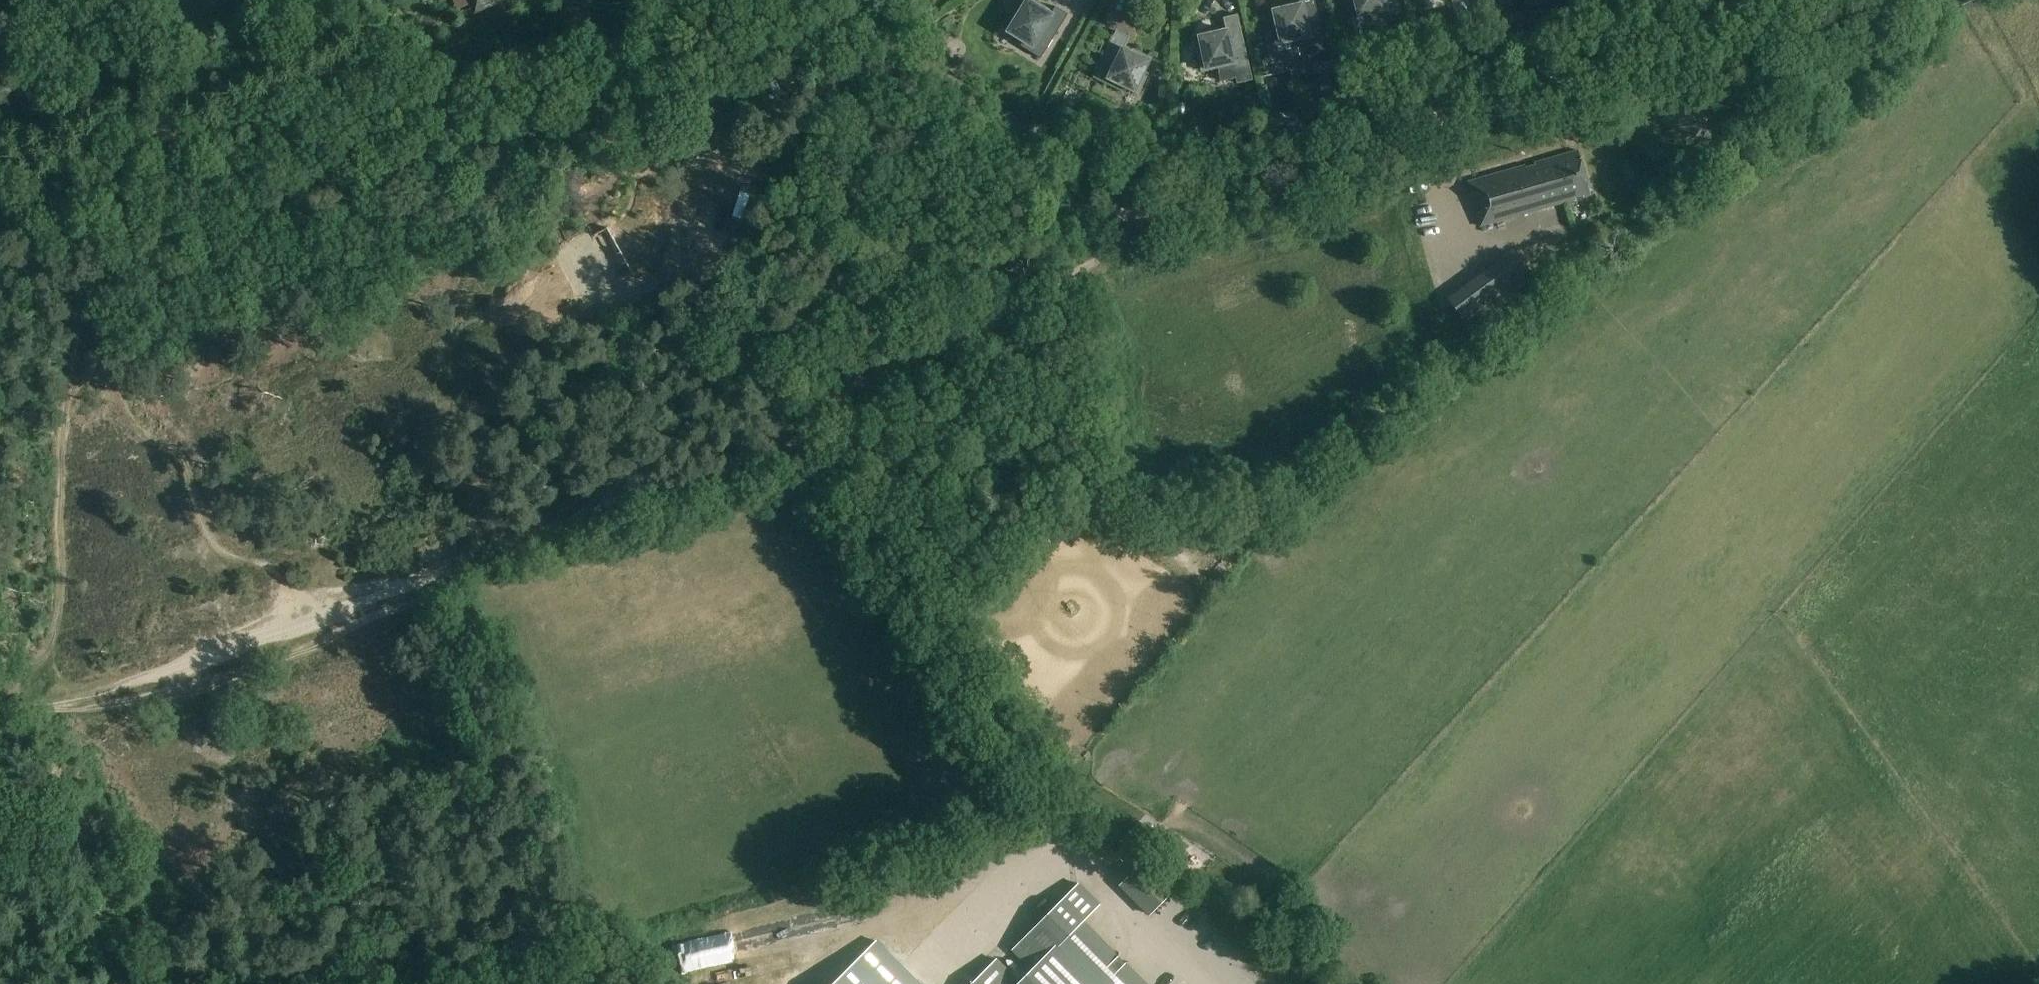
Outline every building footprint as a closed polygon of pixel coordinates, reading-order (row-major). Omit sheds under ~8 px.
[(456,11),(468,6),(465,0),(451,0),(456,11)] [(1044,10),(1046,7),(1035,0),(1016,0),(1010,10),(1018,15),(1007,32),(1017,38),(1015,42),(1041,58),(1068,14),(1056,6),(1051,14),(1044,10)] [(1078,10),(1090,14),(1095,0),(1082,0),(1078,10)] [(1291,2),(1272,7),(1275,22),(1271,23),(1276,44),(1292,41),(1296,57),(1326,50),(1314,0),(1299,0),(1300,4),(1292,6),(1291,2)] [(1398,0),(1350,0),(1354,17),(1370,14),(1371,19),(1401,12),(1398,0)] [(1473,1),(1477,17),(1487,14),(1483,0),(1476,0),(1473,1)] [(1492,10),(1500,8),(1498,0),(1491,0),(1489,0),(1492,10)] [(1201,48),(1197,49),(1201,67),(1202,71),(1217,67),(1218,67),(1221,81),(1235,78),(1237,83),(1252,80),(1237,14),(1223,18),(1226,31),(1218,32),(1217,28),(1198,33),(1201,48)] [(1397,18),(1400,30),(1409,28),(1407,16),(1397,18)] [(1131,52),(1123,49),(1129,37),(1116,31),(1093,77),(1121,91),(1123,86),(1138,93),(1148,74),(1143,72),(1150,57),(1132,49),(1131,52)] [(1335,60),(1312,66),(1315,76),(1338,71),(1335,60)] [(1694,138),(1709,116),(1680,96),(1665,118),(1694,138)] [(1552,159),(1564,202),(1576,199),(1575,197),(1583,195),(1583,197),(1591,195),(1578,151),(1552,159)] [(1480,226),(1564,202),(1552,159),(1534,164),(1535,166),(1527,169),(1526,166),(1468,183),(1472,195),(1478,196),(1482,210),(1477,214),(1480,226)] [(636,274),(607,223),(591,232),(592,234),(576,243),(582,253),(580,254),(595,280),(612,272),(619,283),(636,274)] [(1468,324),(1532,277),(1515,254),(1451,302),(1468,324)] [(1143,862),(1121,885),(1150,914),(1172,891),(1143,862)] [(1079,884),(1013,951),(1031,968),(1018,980),(997,959),(972,983),(1150,983),(1084,919),(1099,904),(1079,884)] [(876,941),(833,983),(920,983),(876,941)] [(681,975),(765,959),(762,943),(678,958),(681,975)]
